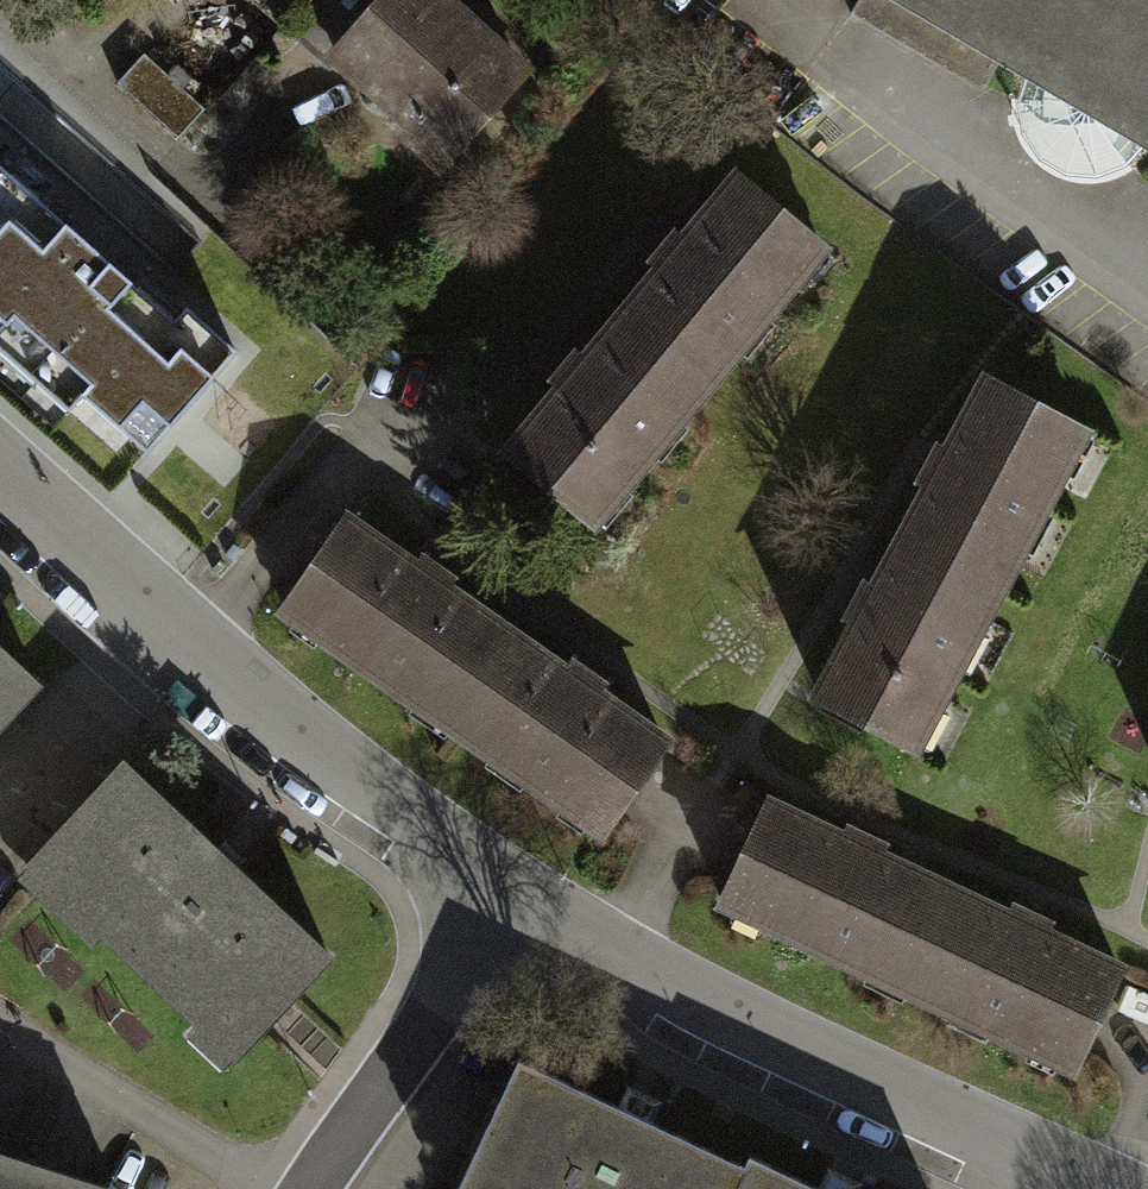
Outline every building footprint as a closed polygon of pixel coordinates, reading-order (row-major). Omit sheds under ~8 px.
[(323,49),(363,0),(263,0),(323,49)] [(323,49),(477,177),(559,79),(464,0),(363,0),(323,49)] [(898,12),(1147,160),(1147,0),(905,0),(898,12)] [(0,167),(0,327),(145,457),(240,353),(187,305),(171,322),(0,167)] [(822,257),(729,181),(617,318),(709,394),(822,257)] [(709,394),(617,318),(498,462),(591,538),(709,394)] [(1085,441),(980,384),(900,531),(1006,588),(1085,441)] [(296,625),(445,725),(512,625),(363,525),(296,625)] [(1006,588),(900,531),(807,702),(913,759),(1006,588)] [(663,726),(512,625),(445,725),(596,826),(663,726)] [(0,670),(0,710),(20,688),(0,670)] [(105,787),(22,881),(223,1058),(306,965),(105,787)] [(722,908),(894,989),(945,883),(773,802),(722,908)] [(1119,966),(945,883),(894,989),(1068,1072),(1119,966)] [(556,1112),(524,1188),(742,1188),(556,1112)] [(0,1168),(0,1188),(73,1188),(0,1168)] [(748,1177),(743,1188),(778,1188),(748,1177)]
